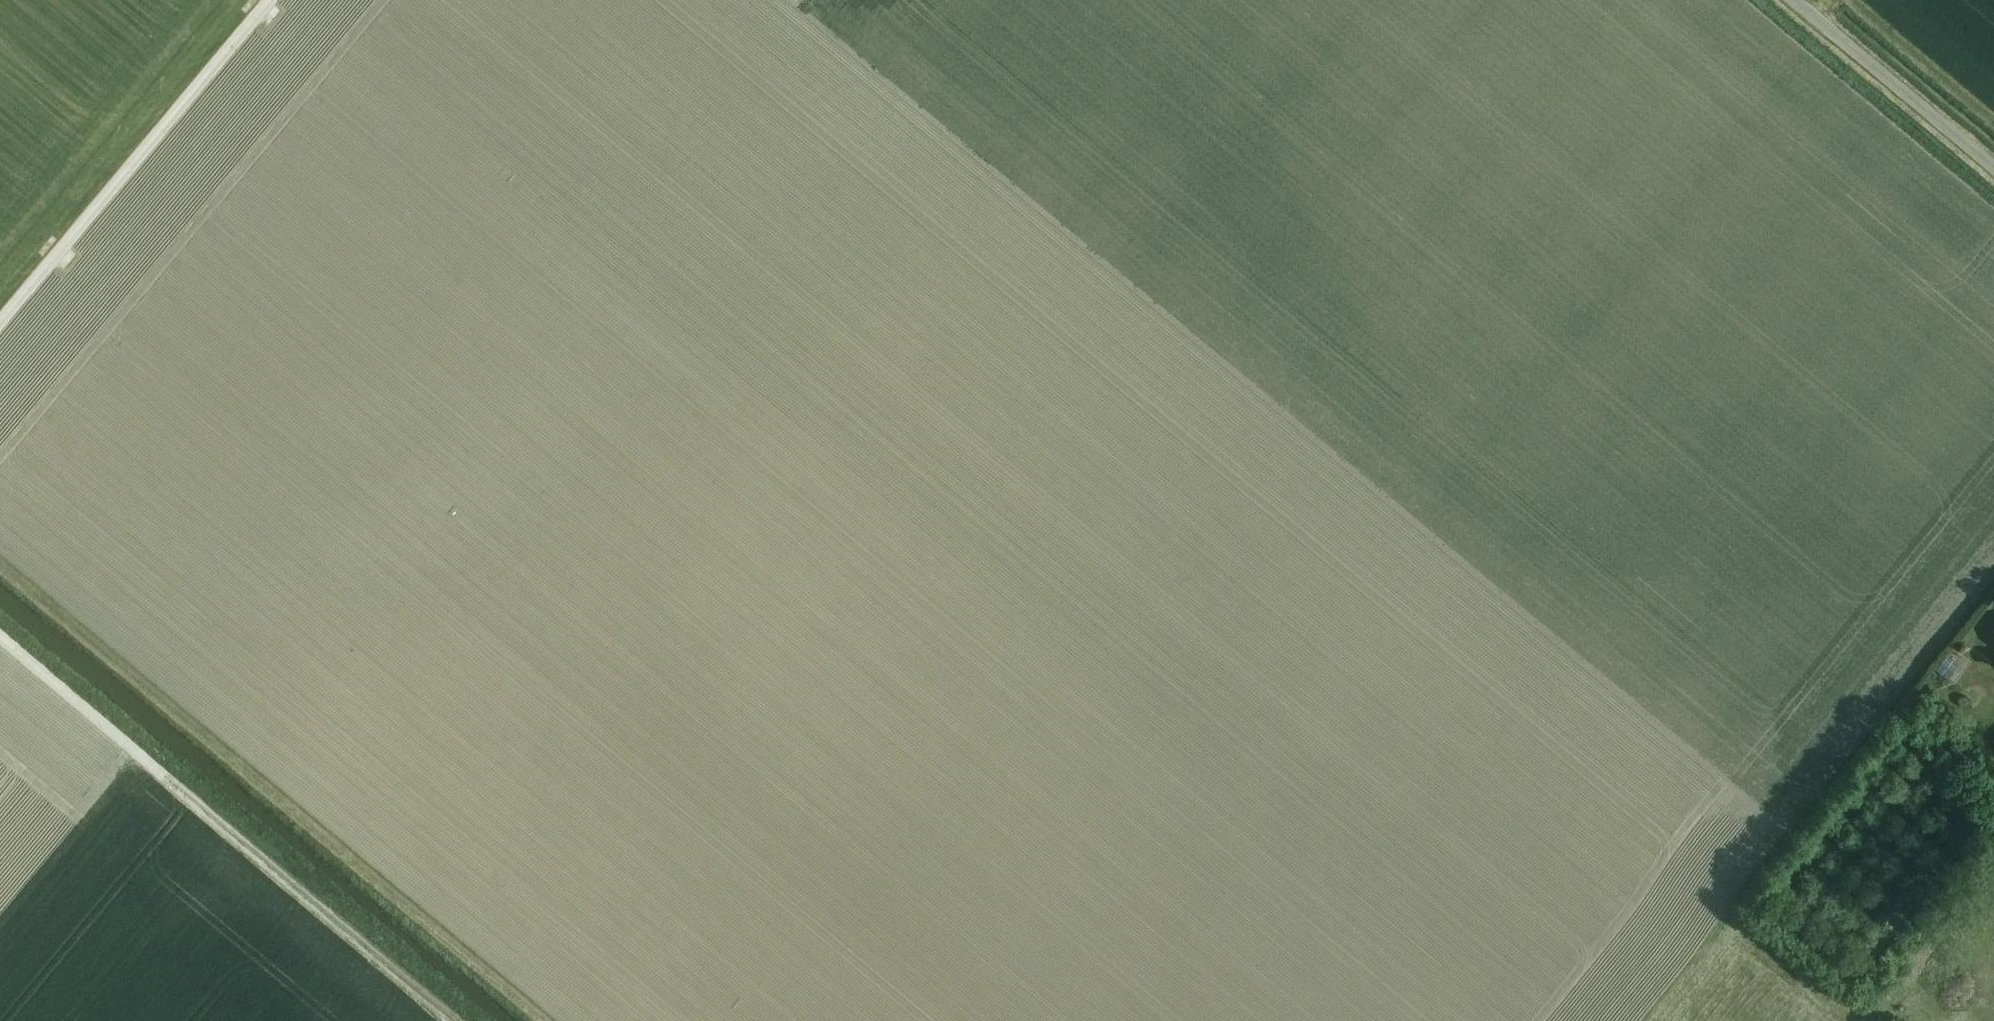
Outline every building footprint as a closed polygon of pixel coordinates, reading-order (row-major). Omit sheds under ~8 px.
[(1947,654),(1936,668),(1946,676),(1957,663),(1947,654)]
